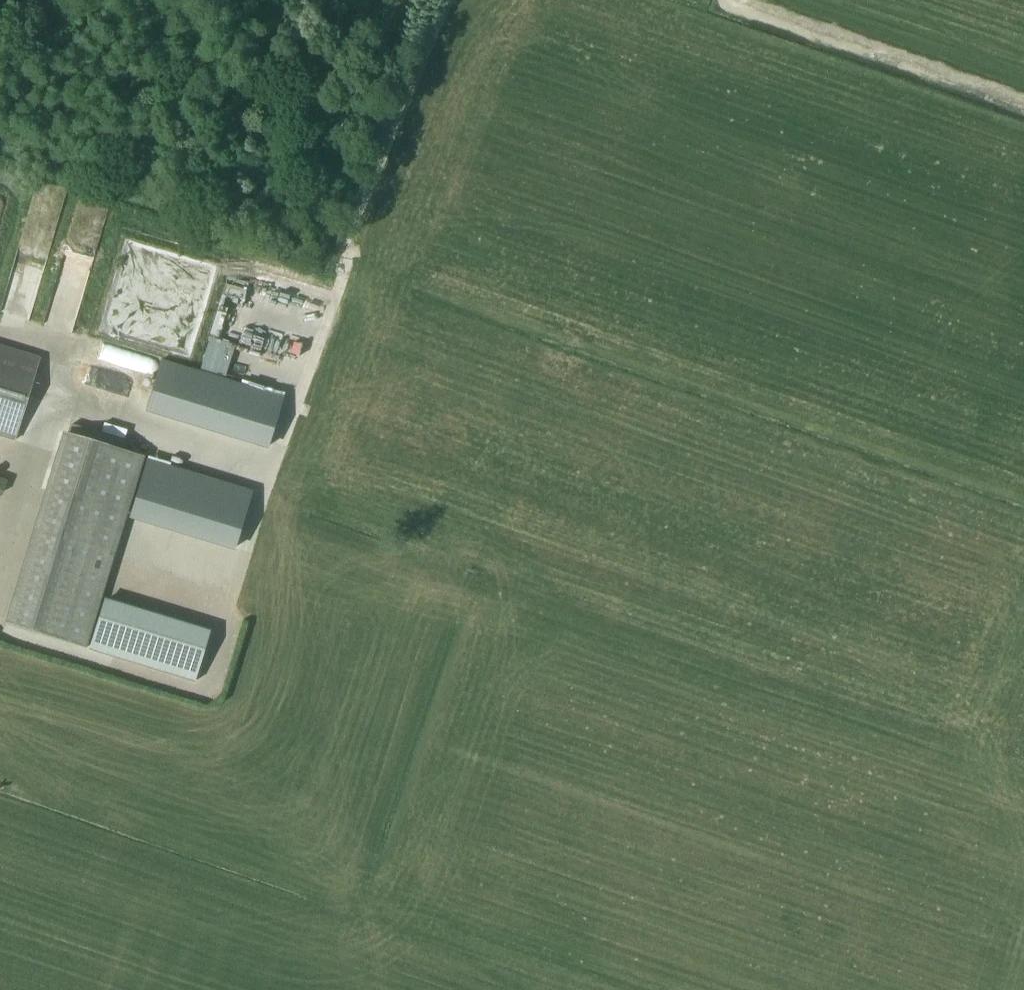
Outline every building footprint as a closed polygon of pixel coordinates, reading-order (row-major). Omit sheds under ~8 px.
[(14,443),(40,359),(0,346),(0,438),(14,443)] [(161,361),(147,409),(269,445),(283,398),(161,361)] [(86,649),(145,458),(69,434),(9,625),(86,649)] [(147,466),(133,516),(236,547),(252,500),(147,466)] [(105,600),(89,651),(195,683),(211,632),(105,600)]
